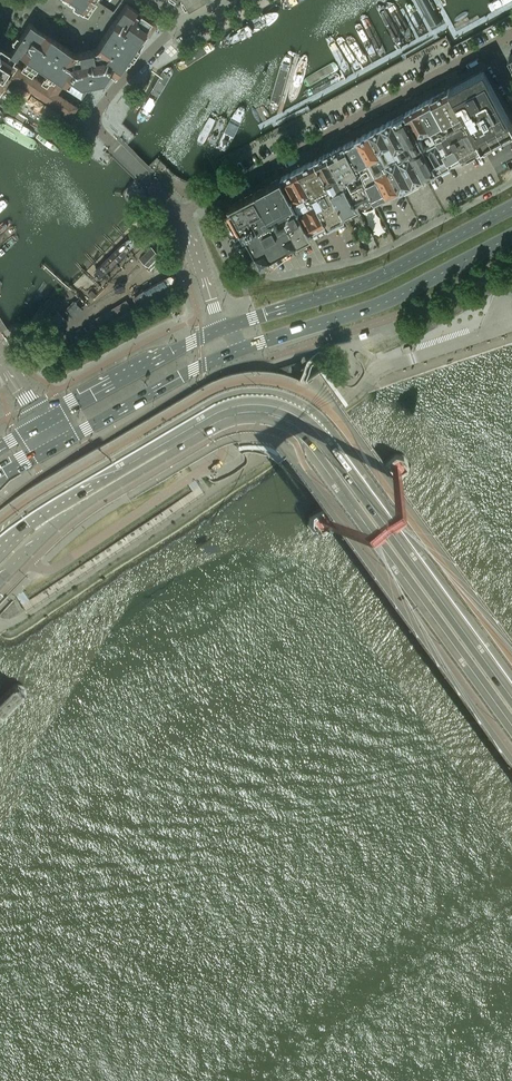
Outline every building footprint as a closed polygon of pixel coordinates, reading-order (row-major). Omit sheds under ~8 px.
[(9,75),(10,74),(11,72),(46,95),(45,97),(50,100),(58,87),(63,81),(67,84),(65,87),(81,98),(86,91),(87,90),(86,85),(99,83),(106,87),(125,58),(130,57),(131,58),(155,23),(136,10),(137,7),(127,0),(0,0),(0,88),(9,75)] [(482,146),(511,130),(511,122),(484,69),(460,82),(450,88),(482,146)] [(450,88),(432,98),(463,155),(464,158),(483,148),(482,146),(450,88)] [(134,99),(129,95),(125,100),(130,104),(134,99)] [(432,98),(419,104),(450,162),(451,161),(453,165),(463,159),(462,155),(463,155),(432,98)] [(419,104),(406,112),(437,169),(437,168),(438,170),(441,171),(449,166),(450,164),(449,162),(450,162),(419,104)] [(406,112),(394,118),(424,175),(425,174),(426,175),(428,176),(435,172),(436,170),(436,169),(437,169),(406,112)] [(394,118),(382,124),(412,181),(414,180),(413,179),(422,174),(423,176),(424,175),(394,118)] [(382,124),(370,131),(400,187),(402,187),(401,185),(410,180),(411,182),(412,181),(382,124)] [(370,131),(357,137),(388,194),(400,187),(370,131)] [(357,137),(345,144),(375,200),(388,194),(357,137)] [(345,144),(328,152),(358,209),(375,200),(345,144)] [(316,159),(346,216),(348,220),(360,213),(358,209),(328,152),(316,159)] [(346,216),(316,159),(299,168),(329,224),(330,224),(334,225),(339,222),(341,218),(346,216)] [(299,168),(282,176),(312,233),(329,224),(299,168)] [(312,233),(282,176),(230,204),(246,232),(274,217),(280,227),(291,222),(300,240),(312,233)] [(274,217),(246,232),(256,250),(261,261),(300,240),(291,222),(280,227),(274,217)] [(102,276),(127,251),(119,243),(94,268),(102,276)] [(159,254),(151,246),(139,258),(147,266),(159,254)] [(144,292),(138,282),(127,288),(133,299),(144,292)] [(73,316),(82,307),(74,300),(65,308),(73,316)] [(62,323),(63,324),(67,320),(57,311),(44,324),(53,332),(62,323)] [(101,315),(87,323),(90,328),(104,320),(101,315)]
